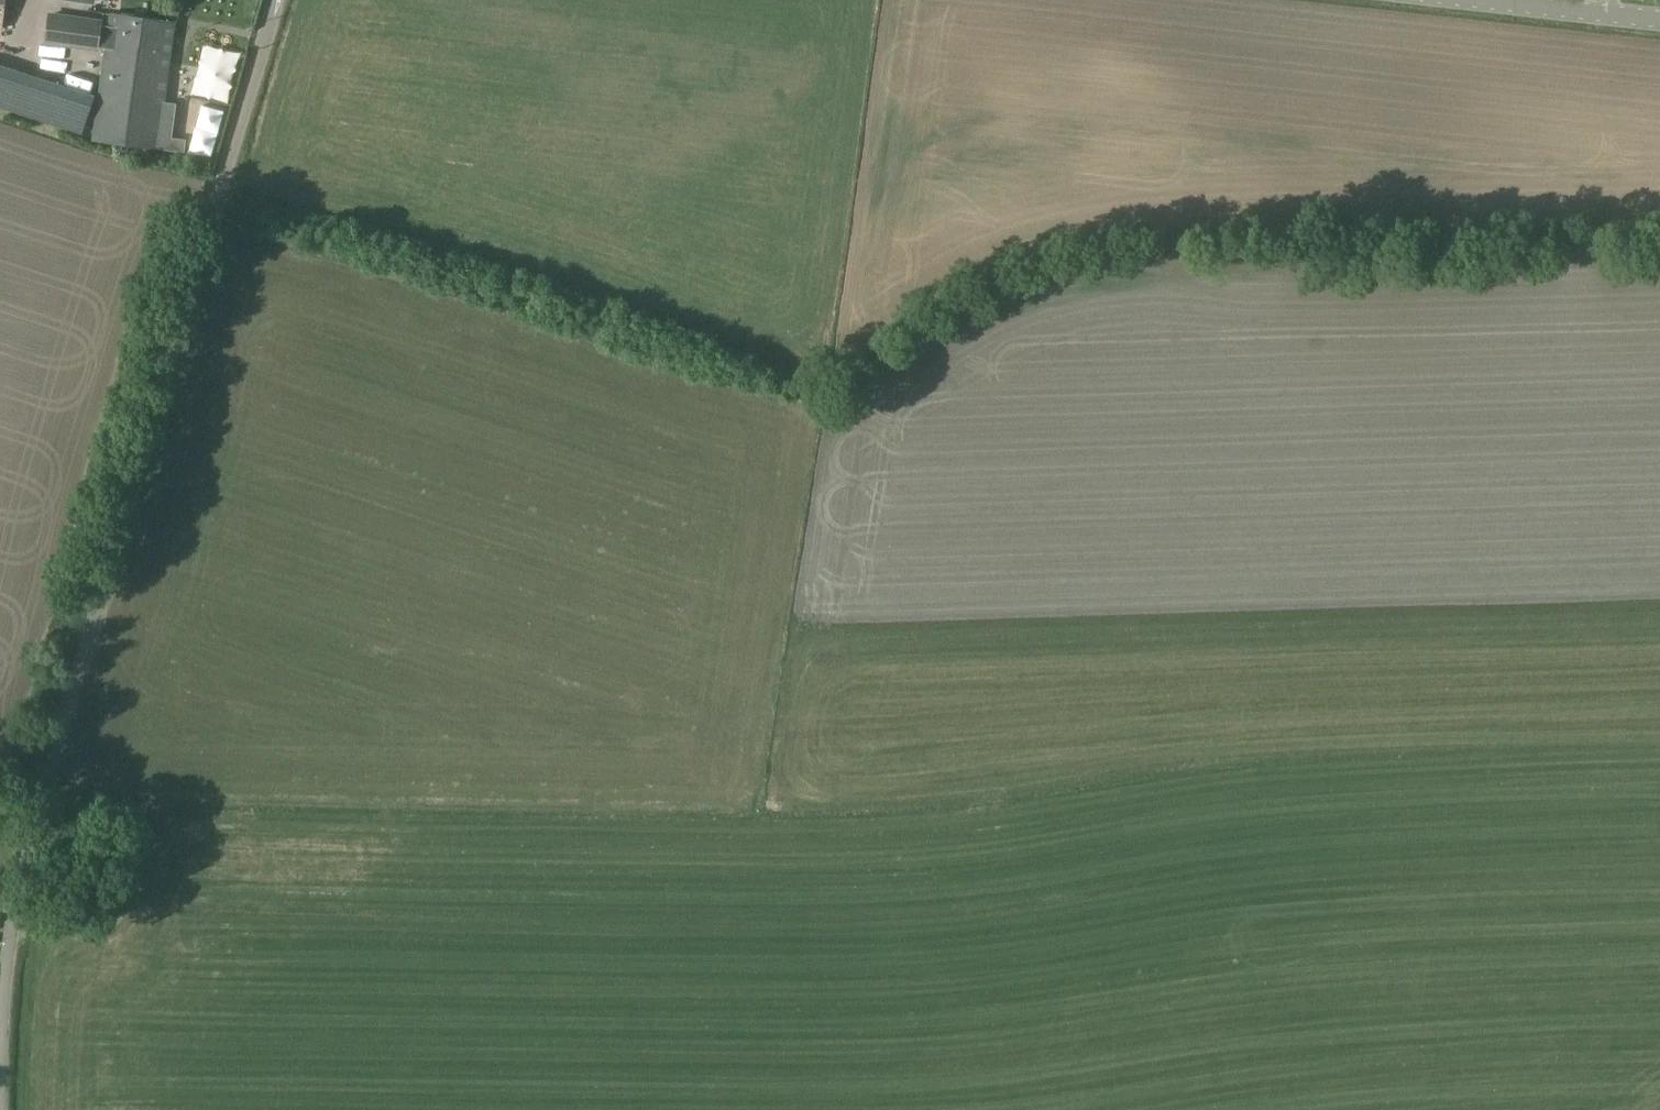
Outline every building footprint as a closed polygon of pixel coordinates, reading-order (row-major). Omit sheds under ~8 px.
[(94,22),(49,15),(45,42),(98,49),(98,48),(107,49),(109,26),(101,25),(101,23),(100,22),(100,20),(95,20),(94,22)] [(107,49),(96,142),(160,149),(168,86),(175,22),(168,22),(111,15),(109,26),(107,49)] [(228,84),(238,52),(217,46),(207,78),(228,84)] [(0,66),(0,107),(82,134),(94,96),(0,66)]
